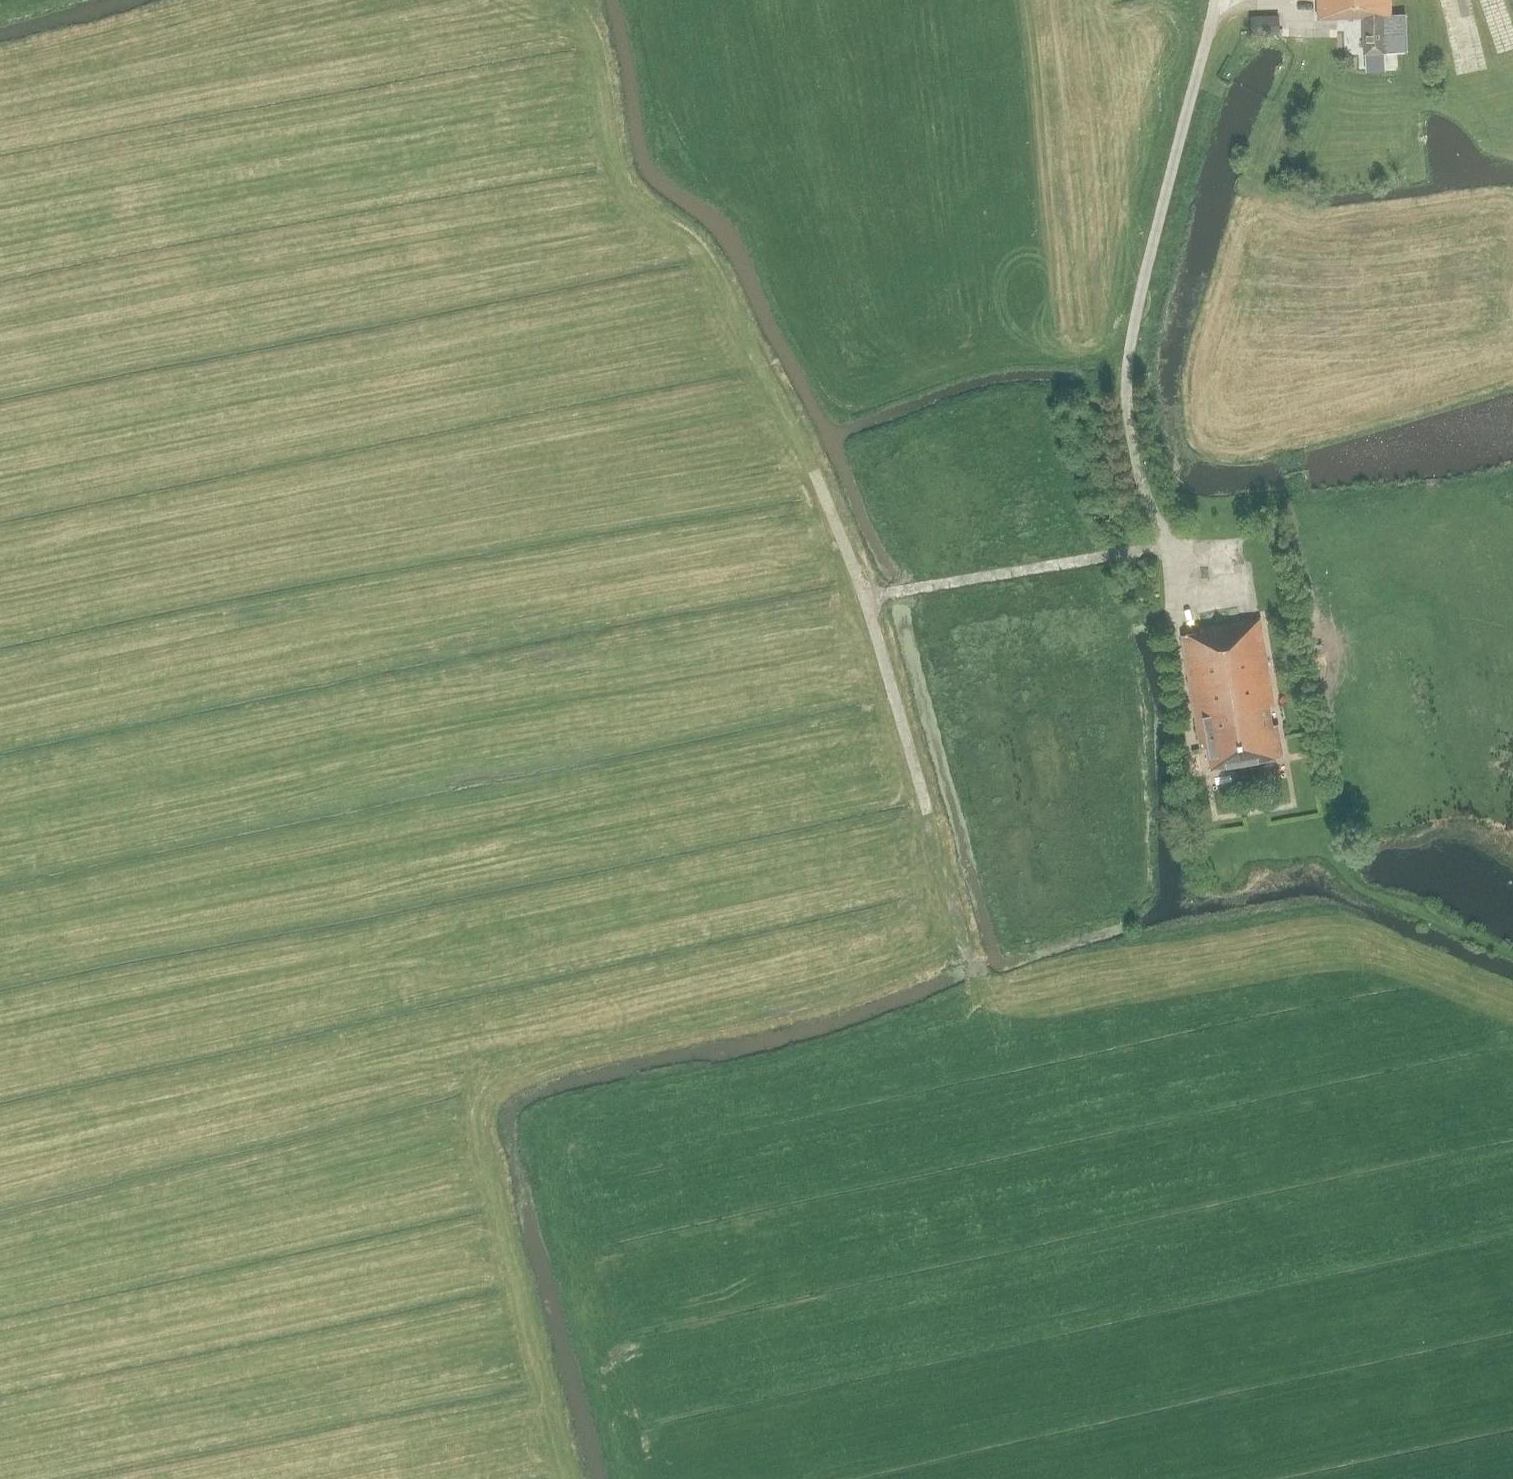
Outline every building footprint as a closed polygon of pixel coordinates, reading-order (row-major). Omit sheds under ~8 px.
[(1319,20),(1365,19),(1365,54),(1366,54),(1367,72),(1385,72),(1385,54),(1408,53),(1407,17),(1394,17),(1393,0),(1319,0),(1319,20)] [(1251,35),(1280,34),(1279,15),(1251,16),(1251,35)] [(1269,725),(1266,707),(1275,705),(1260,618),(1201,628),(1201,631),(1182,635),(1199,738),(1205,737),(1210,768),(1277,757),(1277,756),(1283,755),(1278,723),(1269,725)]
